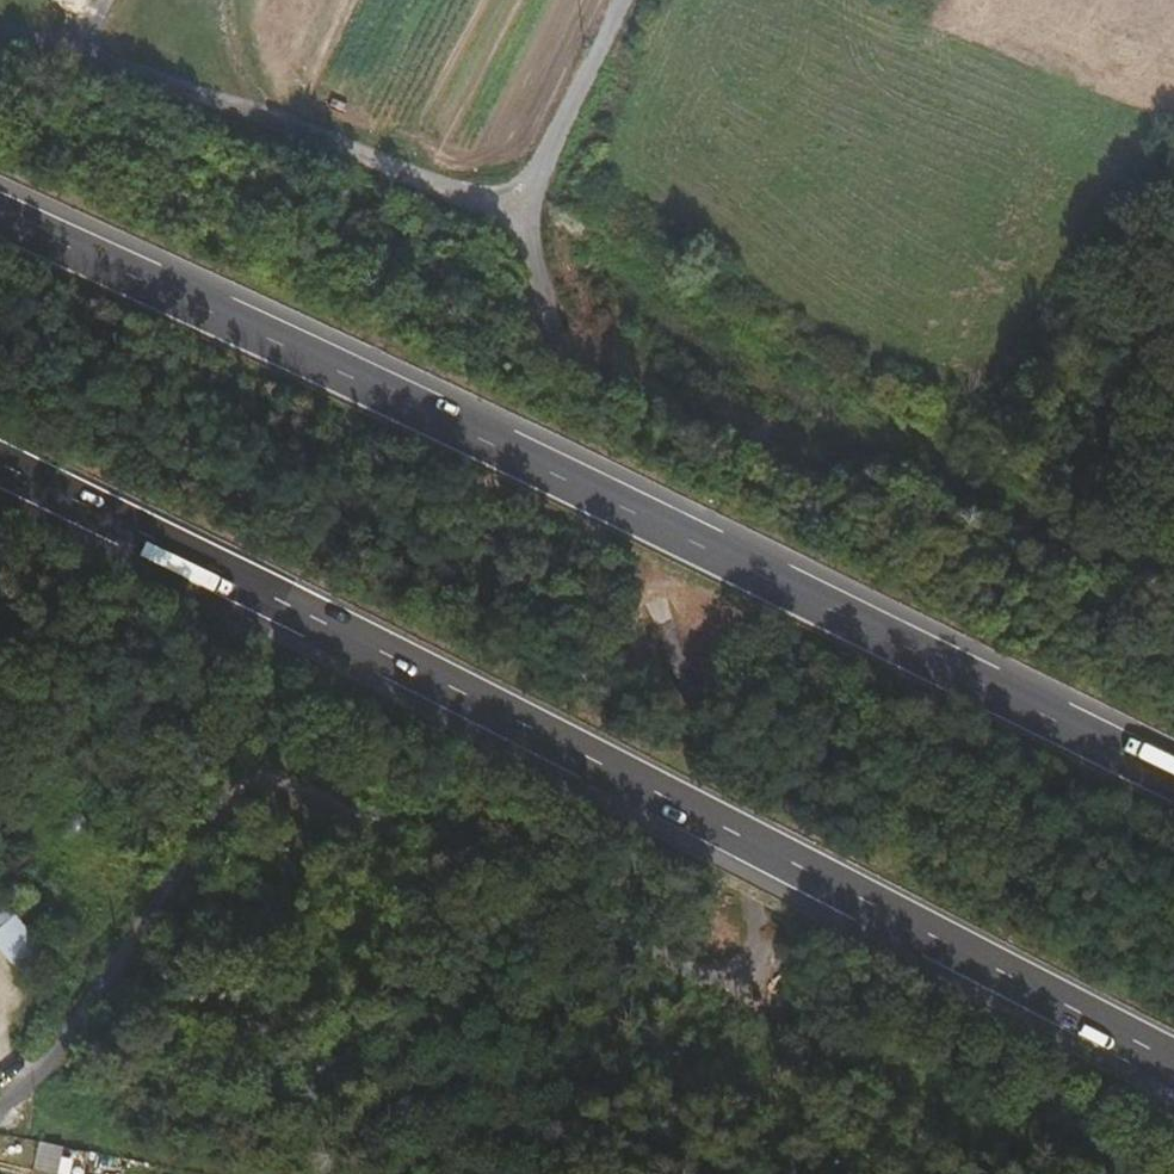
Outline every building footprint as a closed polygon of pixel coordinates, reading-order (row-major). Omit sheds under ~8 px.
[(0,921),(0,956),(14,968),(35,943),(4,916),(0,921)] [(38,1169),(57,1170),(59,1144),(40,1142),(38,1169)]
